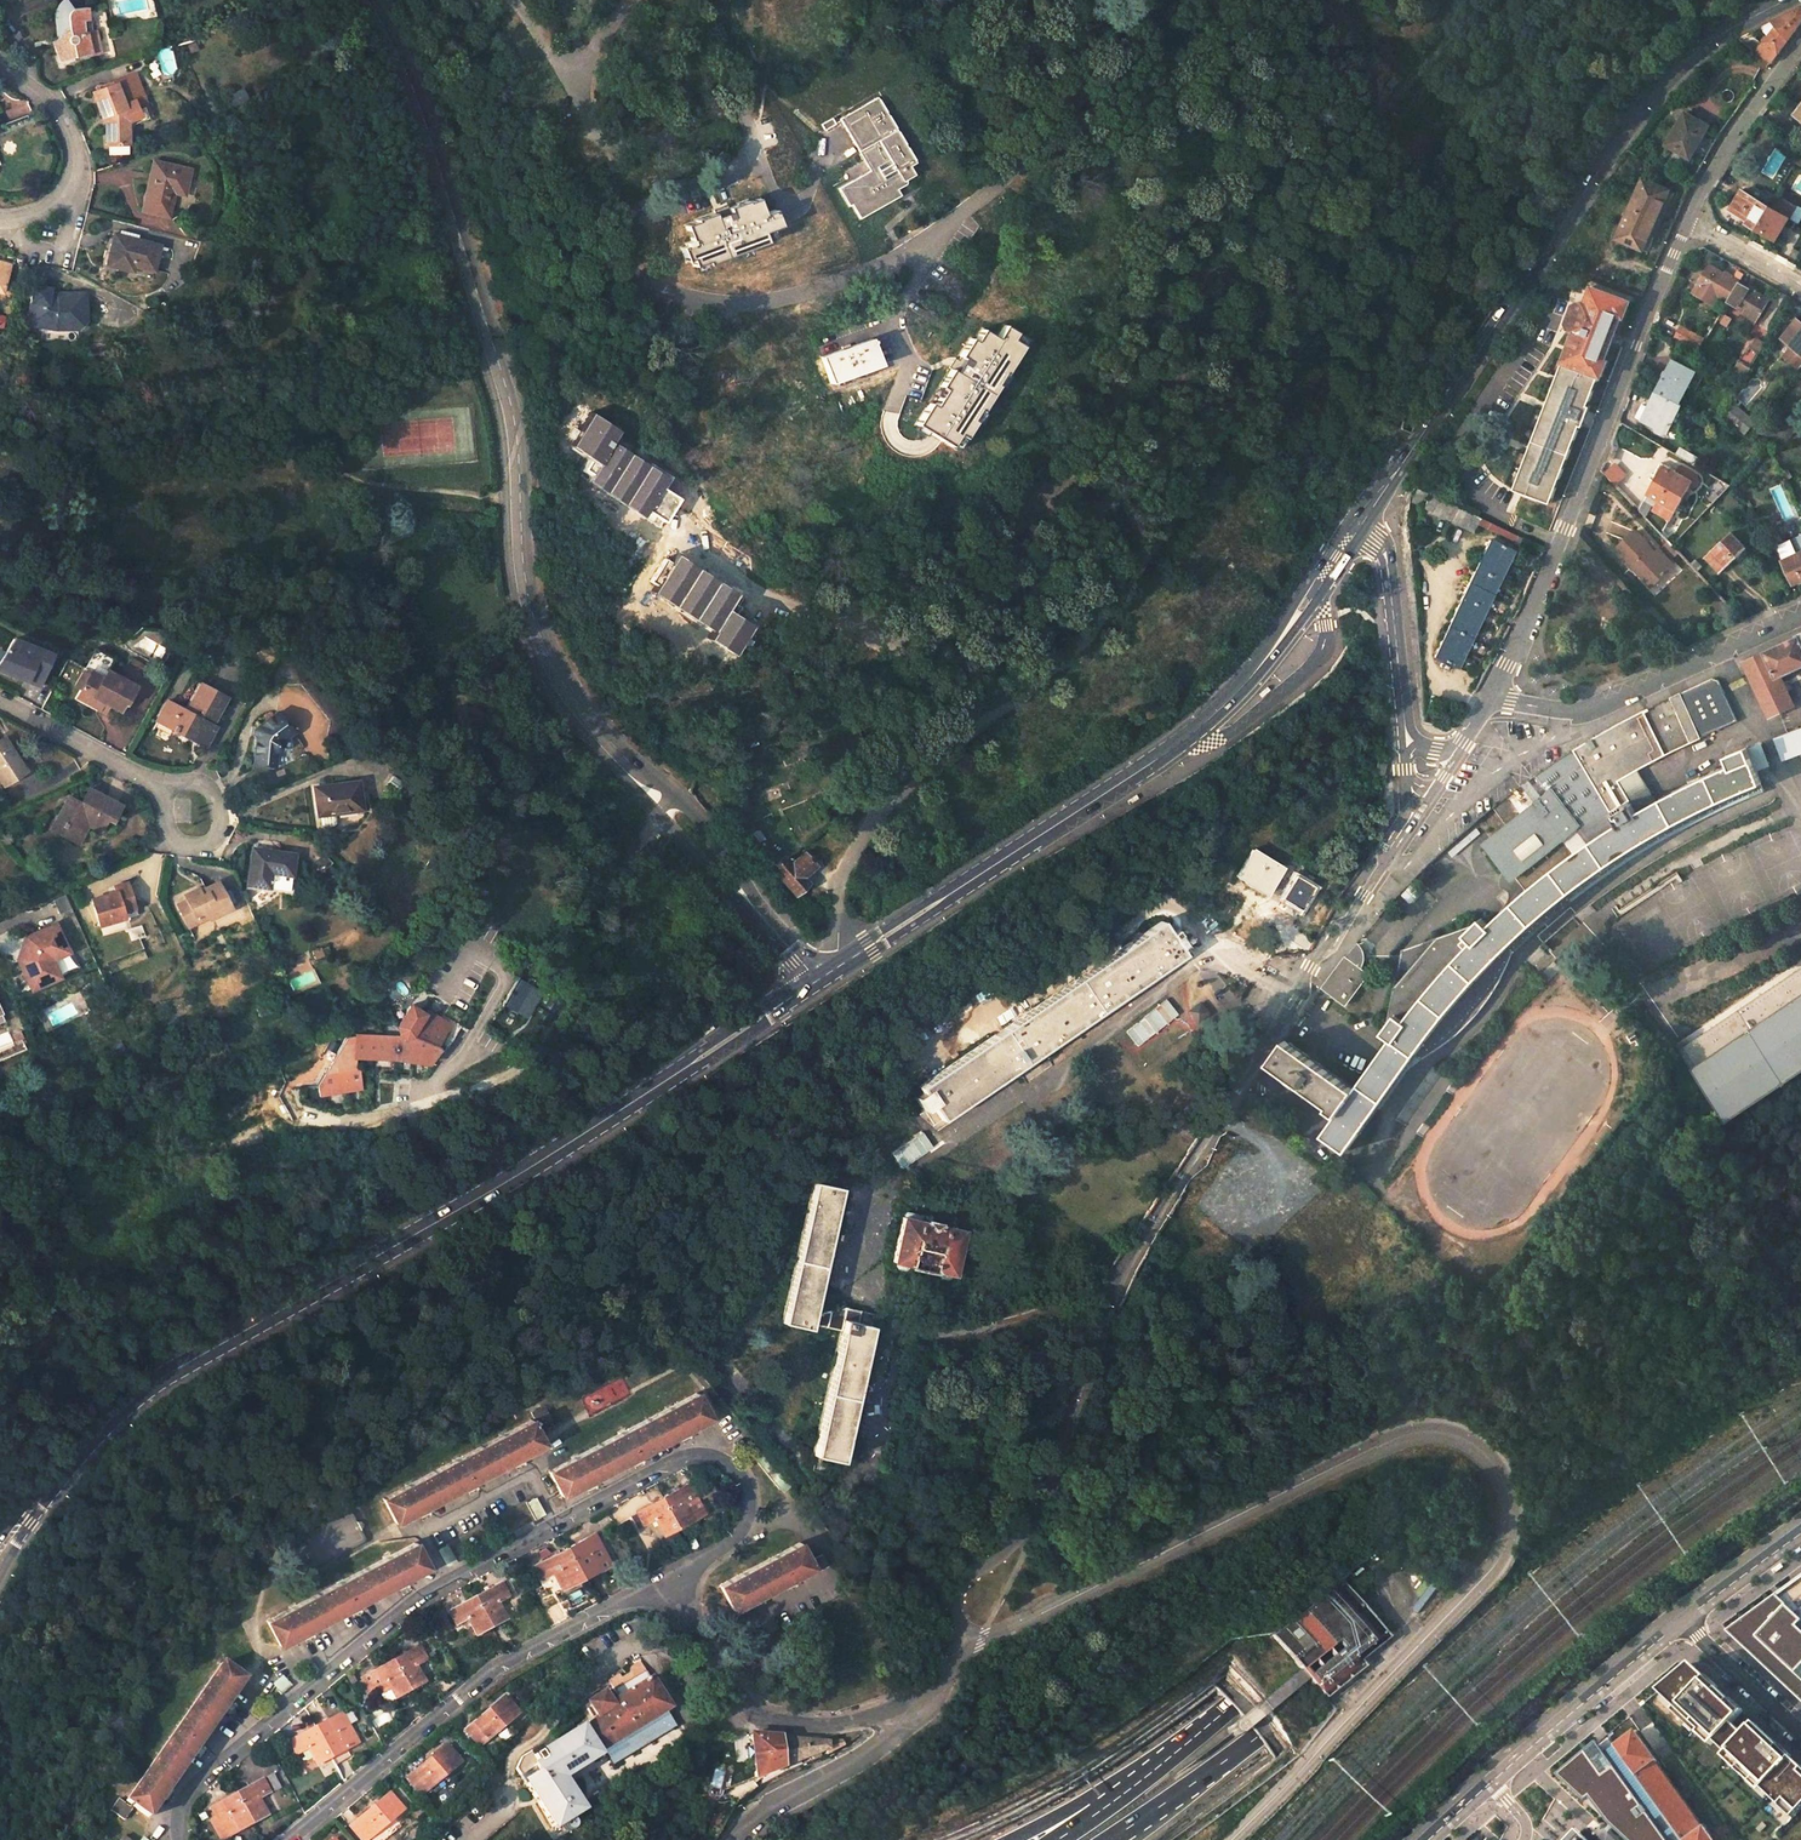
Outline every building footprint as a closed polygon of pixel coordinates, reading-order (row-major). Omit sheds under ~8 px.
[(59,43),(65,58),(78,54),(79,57),(94,54),(92,47),(104,44),(100,28),(87,31),(85,20),(90,18),(87,5),(78,7),(76,8),(74,8),(71,12),(63,11),(60,14),(60,15),(60,17),(59,24),(59,31),(59,32),(60,35),(64,35),(66,40),(59,43)] [(1800,23),(1800,6),(1772,21),(1771,21),(1778,33),(1757,52),(1772,63),(1789,40),(1800,23)] [(132,73),(105,83),(106,85),(116,81),(121,94),(123,98),(130,96),(128,92),(138,88),(132,73)] [(1391,77),(1384,85),(1390,90),(1397,81),(1391,77)] [(97,103),(102,115),(105,114),(105,143),(126,142),(127,117),(135,117),(136,120),(147,116),(151,115),(140,87),(138,88),(128,92),(130,96),(123,98),(121,94),(116,81),(106,85),(92,90),(97,103)] [(877,100),(841,120),(867,168),(872,166),(874,169),(870,172),(838,189),(848,208),(851,206),(859,220),(900,198),(896,191),(908,185),(906,181),(913,177),(909,169),(914,166),(877,100)] [(1666,144),(1690,158),(1708,126),(1685,112),(1666,144)] [(130,130),(136,120),(135,117),(127,117),(126,142),(130,142),(130,130)] [(824,131),(836,125),(833,120),(821,126),(824,131)] [(151,161),(139,208),(163,214),(169,191),(179,194),(185,170),(151,161)] [(1643,178),(1617,237),(1643,249),(1669,189),(1643,178)] [(1649,252),(1675,192),(1669,189),(1643,249),(1649,252)] [(1775,239),(1793,207),(1775,197),(1769,206),(1773,200),(1757,190),(1753,197),(1741,190),(1730,209),(1749,220),(1747,222),(1756,228),(1775,239)] [(693,232),(702,256),(769,229),(760,205),(741,213),(740,209),(712,220),(713,224),(693,232)] [(140,224),(169,230),(172,219),(143,212),(140,224)] [(154,244),(110,232),(102,263),(127,270),(128,263),(147,268),(154,244)] [(1718,295),(1728,301),(1739,282),(1709,264),(1705,270),(1698,266),(1690,280),(1698,284),(1700,281),(1719,292),(1718,295)] [(1555,281),(1566,287),(1570,279),(1577,282),(1579,278),(1561,269),(1555,281)] [(1740,305),(1760,316),(1769,300),(1739,282),(1728,301),(1738,307),(1740,305)] [(43,287),(27,284),(18,322),(46,328),(67,330),(68,323),(77,323),(78,294),(42,293),(43,287)] [(1639,284),(1635,292),(1642,295),(1646,287),(1639,284)] [(1515,489),(1550,503),(1580,425),(1583,426),(1590,406),(1587,405),(1599,376),(1601,376),(1607,362),(1604,361),(1621,316),(1624,317),(1630,301),(1592,287),(1585,304),(1576,329),(1563,362),(1556,380),(1553,390),(1548,401),(1540,398),(1529,427),(1537,430),(1515,489)] [(1573,304),(1567,322),(1570,328),(1576,329),(1585,304),(1579,301),(1573,304)] [(1797,319),(1782,339),(1784,341),(1791,346),(1783,356),(1799,369),(1800,367),(1800,322),(1797,319)] [(968,452),(1025,342),(1018,339),(1022,330),(1008,323),(1002,336),(977,323),(923,429),(968,452)] [(1674,336),(1691,345),(1697,334),(1680,325),(1674,336)] [(1755,328),(1750,339),(1758,344),(1764,333),(1755,328)] [(872,340),(822,356),(830,382),(881,365),(872,340)] [(1656,391),(1679,403),(1696,371),(1673,359),(1656,391)] [(1548,401),(1553,390),(1544,387),(1540,398),(1548,401)] [(1656,391),(1642,419),(1655,426),(1656,430),(1662,433),(1666,432),(1667,432),(1682,404),(1679,403),(1656,391)] [(1723,417),(1745,434),(1755,422),(1733,404),(1723,417)] [(650,482),(623,464),(615,459),(597,447),(583,469),(663,521),(676,499),(658,487),(650,482)] [(625,461),(617,455),(615,459),(623,464),(625,461)] [(1607,471),(1617,484),(1628,475),(1617,463),(1607,471)] [(1667,465),(1648,493),(1638,509),(1638,510),(1655,527),(1660,533),(1675,510),(1693,482),(1667,465)] [(1415,488),(1409,502),(1420,507),(1426,493),(1415,488)] [(1428,493),(1421,508),(1472,532),(1477,524),(1518,544),(1521,537),(1428,493)] [(1635,531),(1616,549),(1643,577),(1648,573),(1656,582),(1674,565),(1658,549),(1655,552),(1635,531)] [(1706,556),(1720,573),(1747,549),(1733,532),(1706,556)] [(1792,581),(1800,576),(1800,534),(1776,545),(1783,559),(1782,560),(1792,581)] [(1488,540),(1432,656),(1454,667),(1511,550),(1488,540)] [(736,608),(663,559),(649,581),(723,630),(736,608)] [(1766,650),(1778,676),(1780,676),(1800,666),(1800,637),(1800,634),(1798,635),(1799,636),(1767,650),(1766,650)] [(38,688),(51,656),(13,641),(0,661),(0,672),(38,688)] [(1767,649),(1742,661),(1748,673),(1765,708),(1790,696),(1780,676),(1778,676),(1766,650),(1767,650),(1767,649)] [(95,666),(107,672),(113,660),(94,650),(88,662),(95,666)] [(133,686),(95,666),(88,678),(80,692),(77,699),(97,710),(102,702),(109,706),(119,711),(133,686)] [(80,692),(88,678),(81,674),(74,689),(80,692)] [(1573,750),(1612,815),(1614,814),(1632,803),(1637,812),(1655,803),(1636,771),(1637,770),(1666,754),(1668,753),(1671,752),(1673,751),(1701,738),(1700,737),(1736,721),(1721,686),(1719,680),(1712,678),(1680,693),(1670,697),(1643,710),(1613,726),(1595,736),(1573,750)] [(167,700),(156,722),(174,732),(177,728),(196,739),(195,740),(206,746),(216,728),(213,726),(228,699),(203,685),(189,712),(167,700)] [(97,710),(104,714),(109,706),(102,702),(97,710)] [(271,714),(253,729),(250,766),(270,767),(272,754),(273,754),(274,754),(275,754),(276,754),(276,753),(277,753),(278,753),(278,752),(279,752),(279,751),(280,750),(280,749),(280,748),(280,747),(280,746),(280,745),(279,745),(279,744),(279,743),(278,743),(277,742),(287,734),(271,714)] [(1773,735),(1779,754),(1800,747),(1800,726),(1773,735)] [(4,782),(27,769),(8,734),(0,739),(0,775),(4,782)] [(1558,901),(1575,889),(1578,886),(1597,872),(1625,853),(1628,852),(1640,844),(1684,819),(1705,808),(1729,797),(1761,783),(1747,747),(1726,756),(1730,766),(1705,777),(1684,787),(1655,803),(1637,812),(1632,803),(1614,814),(1612,815),(1618,824),(1601,835),(1580,849),(1575,853),(1569,858),(1551,871),(1539,880),(1527,890),(1522,894),(1489,925),(1481,918),(1465,934),(1473,941),(1446,969),(1436,981),(1405,1020),(1397,1014),(1383,1032),(1391,1039),(1355,1089),(1338,1114),(1324,1134),(1348,1150),(1415,1055),(1422,1046),(1425,1041),(1448,1011),(1464,993),(1483,972),(1498,956),(1509,945),(1511,943),(1512,942),(1513,941),(1526,929),(1545,912),(1558,901)] [(1551,871),(1569,858),(1575,853),(1580,849),(1601,835),(1618,824),(1612,815),(1573,750),(1566,754),(1547,767),(1522,785),(1491,808),(1505,825),(1487,839),(1504,861),(1527,890),(1539,880),(1551,871)] [(1384,776),(1386,763),(1378,762),(1376,775),(1384,776)] [(310,790),(315,817),(319,817),(319,823),(323,826),(332,824),(335,821),(334,814),(358,810),(353,783),(310,790)] [(118,807),(88,790),(79,805),(67,798),(50,829),(73,842),(82,825),(97,833),(104,821),(109,824),(118,807)] [(1252,849),(1236,876),(1245,882),(1265,894),(1272,883),(1278,874),(1282,868),(1252,849)] [(292,857),(251,851),(245,888),(267,891),(286,893),(289,877),(292,857)] [(801,855),(788,866),(784,861),(772,870),(776,875),(788,888),(799,877),(811,866),(801,855)] [(767,875),(771,879),(776,875),(772,870),(767,875)] [(799,877),(788,888),(793,893),(804,883),(799,877)] [(114,893),(89,901),(97,926),(122,918),(120,912),(133,908),(124,882),(112,886),(114,893)] [(196,889),(182,897),(184,902),(174,906),(184,926),(205,916),(207,921),(229,910),(216,883),(197,892),(196,889)] [(510,891),(495,884),(486,899),(502,907),(510,891)] [(1161,921),(918,1086),(921,1091),(914,1096),(923,1111),(930,1105),(940,1120),(1009,1073),(1183,954),(1161,921)] [(25,981),(53,969),(50,961),(67,954),(56,926),(26,939),(28,943),(22,958),(16,960),(25,981)] [(1446,969),(1473,941),(1465,934),(1455,934),(1454,935),(1449,935),(1447,936),(1445,936),(1443,937),(1441,937),(1440,937),(1436,938),(1433,939),(1431,940),(1421,944),(1401,967),(1401,968),(1398,981),(1396,990),(1396,1002),(1397,1014),(1405,1020),(1436,981),(1446,969)] [(1345,957),(1323,987),(1334,995),(1346,1004),(1368,974),(1361,968),(1361,967),(1363,964),(1363,963),(1364,960),(1358,959),(1358,954),(1358,952),(1357,950),(1354,947),(1345,957)] [(63,959),(67,970),(76,967),(71,955),(63,959)] [(529,1002),(543,978),(522,966),(508,989),(529,1002)] [(1685,1046),(1697,1064),(1800,995),(1800,968),(1685,1046)] [(53,969),(25,981),(29,991),(57,979),(53,969)] [(1692,1068),(1727,1121),(1800,1071),(1800,995),(1697,1064),(1692,1068)] [(452,1023),(427,1007),(423,1013),(409,1004),(396,1025),(396,1029),(397,1032),(401,1035),(354,1033),(354,1035),(346,1036),(324,1073),(354,1066),(354,1057),(395,1058),(427,1063),(437,1048),(433,1045),(436,1040),(439,1042),(452,1023)] [(1285,1039),(1269,1062),(1283,1072),(1300,1083),(1330,1105),(1329,1107),(1338,1114),(1355,1089),(1319,1063),(1304,1053),(1285,1039)] [(354,1066),(324,1073),(317,1085),(319,1096),(360,1089),(358,1068),(354,1066)] [(1227,1132),(1215,1160),(1255,1177),(1267,1150),(1227,1132)] [(86,1153),(81,1156),(87,1166),(92,1163),(86,1153)] [(813,1182),(782,1322),(810,1328),(811,1322),(813,1312),(841,1187),(813,1182)] [(902,1217),(892,1261),(910,1265),(909,1267),(935,1272),(935,1271),(953,1275),(957,1257),(959,1247),(963,1230),(939,1225),(939,1223),(926,1220),(926,1222),(920,1221),(904,1217),(902,1217)] [(844,1305),(829,1309),(827,1315),(813,1312),(811,1322),(840,1329),(842,1319),(857,1322),(860,1308),(844,1305)] [(860,1308),(857,1322),(870,1325),(873,1312),(860,1308)] [(840,1329),(813,1455),(840,1460),(870,1325),(857,1322),(842,1319),(840,1329)] [(548,1471),(561,1496),(710,1417),(697,1393),(548,1471)] [(530,1412),(538,1427),(551,1419),(543,1405),(530,1412)] [(382,1498),(395,1523),(543,1444),(531,1419),(382,1498)] [(689,1483),(662,1497),(678,1528),(693,1520),(705,1513),(689,1483)] [(663,1536),(678,1528),(662,1497),(635,1511),(643,1525),(654,1519),(663,1536)] [(611,1564),(595,1533),(568,1547),(585,1578),(600,1570),(611,1564)] [(279,1645),(427,1566),(415,1542),(266,1621),(279,1645)] [(799,1542),(719,1585),(732,1609),(812,1567),(799,1542)] [(585,1578),(568,1547),(534,1565),(542,1579),(555,1573),(564,1589),(585,1578)] [(822,1554),(812,1560),(817,1571),(827,1565),(822,1554)] [(1387,1637),(1341,1581),(1273,1635),(1323,1698),(1363,1667),(1358,1661),(1387,1637)] [(502,1583),(475,1597),(491,1628),(506,1620),(498,1603),(509,1597),(502,1583)] [(1779,1599),(1800,1620),(1800,1583),(1779,1599)] [(476,1636),(491,1628),(475,1597),(448,1611),(456,1626),(468,1619),(476,1636)] [(1732,1633),(1800,1699),(1800,1620),(1779,1599),(1732,1633)] [(420,1646),(393,1661),(410,1691),(425,1683),(416,1667),(428,1660),(420,1646)] [(410,1691),(393,1661),(361,1678),(369,1693),(375,1690),(378,1696),(390,1690),(396,1700),(410,1691)] [(125,1801),(148,1817),(244,1679),(221,1663),(125,1801)] [(582,1731),(596,1753),(603,1749),(613,1764),(676,1726),(666,1710),(669,1708),(651,1678),(650,1679),(641,1664),(641,1663),(628,1670),(630,1673),(621,1678),(619,1675),(609,1681),(619,1697),(614,1701),(610,1704),(603,1692),(587,1703),(596,1717),(582,1731)] [(1800,1813),(1800,1765),(1756,1726),(1747,1735),(1734,1723),(1744,1714),(1697,1663),(1654,1696),(1712,1747),(1718,1742),(1729,1753),(1725,1759),(1795,1819),(1800,1813)] [(520,1713),(506,1696),(464,1730),(478,1747),(520,1713)] [(341,1711),(315,1726),(331,1757),(346,1749),(337,1732),(349,1726),(341,1711)] [(316,1765),(331,1757),(315,1726),(288,1740),(296,1755),(307,1748),(316,1765)] [(358,1742),(349,1726),(337,1732),(346,1749),(358,1742)] [(524,1784),(552,1829),(579,1811),(560,1779),(598,1755),(596,1753),(582,1731),(581,1728),(544,1751),(547,1756),(531,1766),(535,1771),(536,1770),(539,1775),(524,1784)] [(1635,1731),(1615,1745),(1637,1775),(1683,1839),(1713,1839),(1704,1827),(1703,1829),(1658,1767),(1655,1762),(1656,1761),(1635,1731)] [(781,1767),(780,1737),(751,1734),(751,1735),(754,1779),(781,1767)] [(781,1767),(825,1750),(824,1755),(841,1747),(839,1742),(825,1742),(780,1737),(781,1767)] [(1600,1744),(1563,1777),(1630,1839),(1672,1839),(1600,1744)] [(406,1779),(420,1795),(460,1763),(445,1746),(406,1779)] [(346,1749),(331,1757),(335,1764),(350,1756),(346,1749)] [(273,1791),(280,1789),(276,1774),(268,1776),(273,1791)] [(252,1821),(252,1822),(252,1823),(267,1815),(258,1798),(270,1792),(262,1778),(236,1792),(252,1821)] [(209,1807),(215,1818),(210,1820),(210,1821),(220,1839),(226,1839),(230,1838),(231,1833),(232,1832),(237,1830),(238,1831),(252,1823),(252,1822),(252,1821),(236,1792),(209,1807)] [(350,1825),(362,1839),(367,1839),(403,1809),(389,1792),(350,1825)] [(110,1810),(124,1820),(131,1809),(117,1799),(110,1810)]
